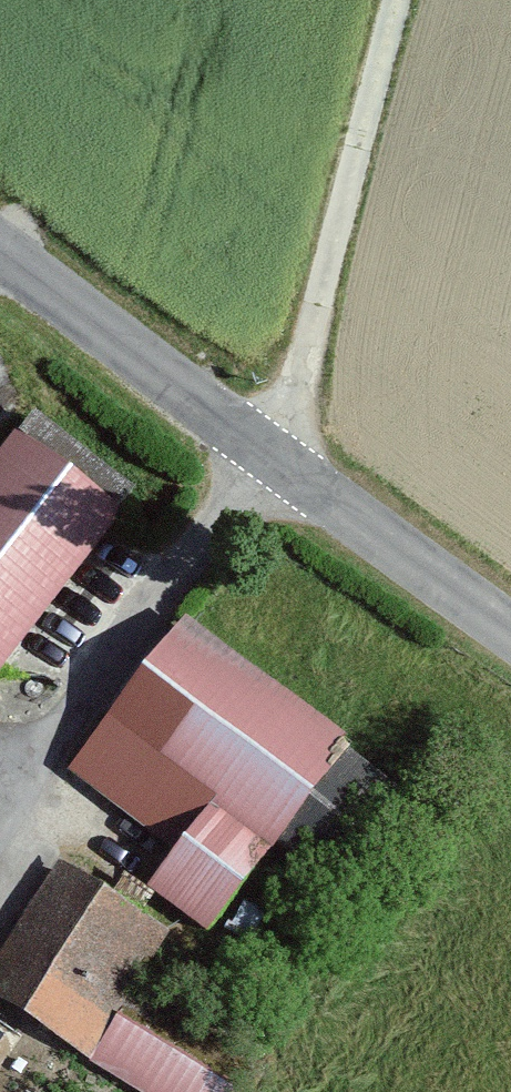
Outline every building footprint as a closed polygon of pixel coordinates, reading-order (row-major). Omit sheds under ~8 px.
[(23,405),(0,433),(0,666),(138,500),(23,405)] [(354,727),(176,599),(59,761),(170,840),(142,879),(209,927),(354,727)] [(44,855),(0,925),(0,995),(155,1091),(219,1091),(232,1071),(106,992),(150,921),(44,855)] [(0,1024),(0,1087),(28,1041),(0,1024)]
